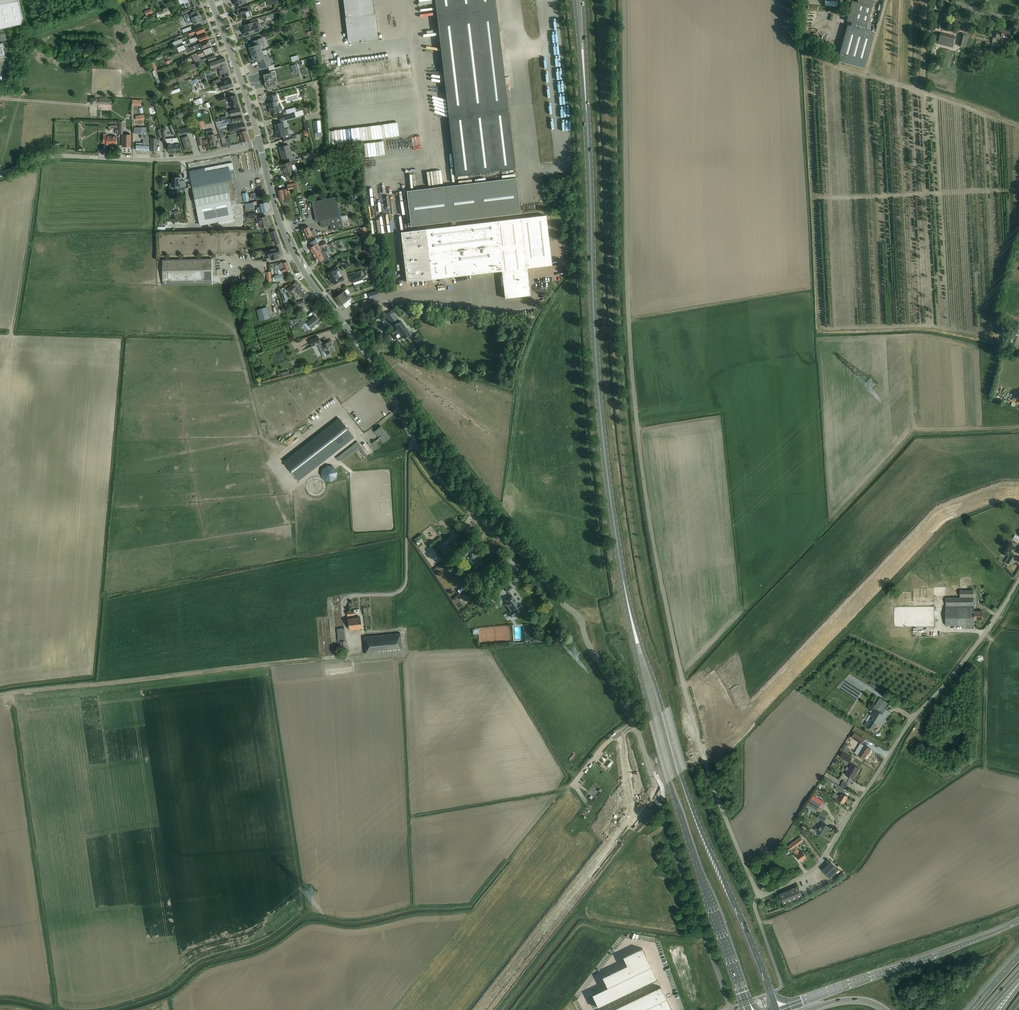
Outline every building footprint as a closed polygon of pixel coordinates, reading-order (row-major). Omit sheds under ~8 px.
[(348,41),(377,38),(373,0),(343,0),(348,41)] [(516,169),(496,0),(435,0),(456,176),(516,169)] [(875,1),(870,0),(859,0),(858,2),(853,1),(851,6),(847,20),(853,22),(852,26),(849,25),(839,60),(865,68),(874,37),(875,32),(866,30),(867,26),(868,26),(875,1)] [(19,1),(0,5),(0,29),(24,24),(19,1)] [(252,11),(250,5),(236,9),(238,14),(239,14),(239,15),(240,15),(241,15),(242,19),(246,17),(247,18),(251,16),(249,12),(252,11)] [(169,9),(165,10),(159,13),(161,17),(170,14),(169,11),(175,8),(174,6),(169,9)] [(194,11),(184,16),(187,23),(192,21),(194,24),(196,23),(201,21),(200,21),(201,20),(200,18),(199,18),(198,15),(196,16),(194,11)] [(937,13),(936,18),(934,27),(945,30),(948,16),(937,13)] [(252,23),(244,25),(245,28),(243,29),(245,36),(262,31),(259,21),(252,23)] [(188,32),(183,34),(184,37),(189,35),(196,32),(197,35),(200,33),(205,31),(203,26),(198,28),(188,32)] [(1010,38),(1010,36),(1011,31),(1002,30),(1002,32),(997,32),(996,38),(993,37),(992,47),(1000,48),(1002,37),(1010,38)] [(205,33),(201,35),(191,39),(189,40),(190,43),(199,39),(200,41),(207,38),(205,33)] [(956,36),(941,33),(938,44),(953,47),(956,36)] [(959,49),(966,50),(968,38),(961,37),(959,49)] [(251,55),(262,51),(261,45),(264,44),(262,38),(257,40),(253,41),(254,46),(249,48),(251,55)] [(210,46),(208,40),(186,49),(187,52),(194,50),(200,47),(201,49),(210,46)] [(211,47),(206,49),(191,55),(193,58),(199,56),(205,54),(205,55),(213,52),(211,47)] [(262,51),(251,55),(254,62),(259,60),(262,68),(268,66),(269,70),(274,68),(273,65),(271,65),(268,55),(264,56),(262,51)] [(215,55),(210,57),(207,58),(211,68),(226,63),(224,58),(217,61),(216,59),(215,55)] [(197,63),(186,67),(187,71),(198,67),(197,63)] [(226,64),(213,69),(214,72),(222,69),(224,73),(220,74),(221,78),(230,75),(226,64)] [(276,75),(275,70),(270,72),(270,73),(263,75),(266,85),(265,85),(267,90),(275,87),(274,85),(275,84),(274,79),(273,80),(272,76),(276,75)] [(231,79),(219,83),(221,90),(233,86),(231,79)] [(198,81),(187,85),(191,93),(201,89),(198,81)] [(273,95),(268,96),(270,103),(269,103),(270,106),(269,107),(270,114),(275,112),(283,110),(282,106),(278,107),(276,102),(278,101),(276,94),(273,95)] [(237,98),(236,95),(227,97),(230,107),(238,105),(236,99),(237,98)] [(287,114),(279,116),(280,121),(296,117),(294,112),(292,113),(287,114)] [(245,128),(244,123),(228,127),(231,134),(234,133),(234,131),(245,128)] [(283,139),(292,136),(289,134),(287,128),(284,129),(282,123),(275,124),(277,132),(276,133),(277,137),(282,136),(283,139)] [(192,125),(180,129),(182,135),(194,131),(192,125)] [(145,127),(134,127),(134,134),(141,134),(141,139),(143,139),(143,144),(136,143),(136,150),(149,151),(149,146),(145,127)] [(216,144),(214,134),(213,129),(206,131),(206,135),(207,140),(201,141),(202,144),(208,143),(208,146),(216,144)] [(249,141),(246,130),(239,132),(242,142),(249,141)] [(103,134),(103,138),(103,143),(106,143),(106,145),(116,145),(116,136),(107,136),(107,134),(103,134)] [(122,135),(122,147),(131,147),(131,135),(122,135)] [(191,147),(190,143),(188,136),(182,138),(185,149),(191,147)] [(159,143),(159,140),(157,140),(157,138),(151,138),(151,146),(151,151),(157,151),(157,143),(159,143)] [(170,144),(167,144),(168,151),(180,150),(180,145),(179,145),(179,142),(177,138),(170,138),(170,144)] [(288,145),(284,146),(279,147),(283,159),(292,157),(291,152),(290,152),(288,145)] [(294,173),(291,165),(290,161),(285,163),(280,165),(282,169),(283,168),(286,176),(287,181),(295,176),(294,173)] [(189,171),(191,183),(192,187),(196,206),(198,216),(232,209),(230,199),(235,198),(230,171),(234,171),(232,163),(189,171)] [(172,175),(172,180),(172,187),(180,187),(180,191),(185,190),(185,181),(182,181),(182,180),(181,180),(181,177),(176,177),(176,175),(172,175)] [(521,213),(517,178),(407,191),(411,226),(452,221),(452,223),(456,222),(456,221),(516,214),(521,213)] [(282,189),(277,190),(279,200),(280,200),(281,200),(284,199),(286,200),(287,200),(288,198),(287,194),(290,194),(289,190),(286,190),(286,189),(282,189)] [(341,216),(340,214),(337,196),(312,202),(316,216),(315,217),(316,222),(319,221),(321,227),(330,225),(331,230),(336,229),(349,226),(347,215),(341,216)] [(260,206),(256,207),(258,213),(261,212),(264,211),(269,210),(267,202),(265,202),(262,203),(259,204),(260,206)] [(426,229),(401,232),(407,282),(432,279),(502,271),(505,298),(531,295),(527,268),(552,265),(546,215),(456,226),(456,222),(452,223),(452,226),(426,229)] [(266,216),(261,217),(256,218),(257,223),(259,222),(260,227),(269,225),(268,220),(267,220),(266,216)] [(308,227),(301,230),(305,238),(308,237),(309,237),(309,236),(312,235),(313,237),(316,235),(313,229),(310,231),(308,227)] [(277,246),(281,246),(275,230),(270,232),(274,241),(272,242),(273,246),(276,245),(277,246)] [(309,248),(312,253),(327,244),(326,242),(319,246),(315,239),(309,242),(312,246),(309,248)] [(327,244),(312,253),(318,262),(322,260),(323,259),(320,254),(323,253),(324,254),(327,252),(329,250),(328,248),(328,247),(327,244)] [(277,254),(280,254),(278,247),(266,250),(268,258),(270,257),(271,260),(278,258),(277,254)] [(212,259),(162,260),(162,281),(172,281),(172,285),(212,284),(212,259)] [(290,270),(287,262),(282,263),(278,264),(282,273),(290,270)] [(327,273),(331,280),(333,284),(340,281),(341,282),(344,280),(342,276),(339,278),(336,272),(338,271),(339,270),(337,267),(336,267),(334,268),(334,269),(327,273)] [(361,273),(349,277),(351,283),(363,279),(361,273)] [(282,274),(274,276),(274,277),(275,281),(275,282),(281,280),(281,283),(284,282),(282,274)] [(300,286),(301,286),(296,281),(292,285),(287,290),(291,295),(295,291),(300,286)] [(308,295),(300,286),(295,291),(297,294),(298,293),(304,299),(308,295)] [(377,290),(368,293),(369,298),(379,295),(377,290)] [(350,298),(344,291),(335,298),(340,305),(350,298)] [(256,312),(258,323),(268,321),(266,310),(256,312)] [(387,317),(394,326),(396,330),(392,333),(394,336),(397,340),(400,338),(403,336),(405,338),(406,338),(407,338),(408,337),(407,337),(410,335),(411,334),(407,328),(401,320),(400,321),(393,312),(387,317)] [(446,314),(444,324),(452,325),(453,316),(446,314)] [(309,321),(306,317),(305,316),(300,320),(301,321),(298,323),(301,326),(305,323),(304,323),(306,321),(307,322),(307,323),(311,328),(319,322),(315,316),(309,321)] [(318,337),(309,341),(312,346),(317,344),(320,342),(324,350),(321,352),(323,358),(325,358),(329,356),(328,353),(334,350),(330,343),(331,342),(330,341),(323,344),(322,342),(321,342),(318,337)] [(339,418),(284,462),(298,480),(353,437),(339,418)] [(381,426),(377,429),(374,432),(379,438),(375,441),(372,443),(377,449),(380,447),(377,443),(381,440),(383,443),(390,438),(381,426)] [(357,441),(336,458),(338,461),(341,460),(360,445),(357,441)] [(368,455),(361,447),(356,451),(362,460),(368,455)] [(443,546),(438,549),(442,556),(447,553),(443,546)] [(463,558),(469,553),(467,550),(460,555),(463,558)] [(475,551),(471,554),(469,556),(475,563),(471,566),(475,570),(479,567),(480,566),(484,563),(481,559),(482,559),(481,558),(480,559),(477,555),(478,554),(475,551)] [(1011,565),(1015,558),(1011,556),(1007,563),(1011,565)] [(458,594),(464,590),(460,584),(454,588),(458,594)] [(511,586),(507,589),(506,589),(512,596),(507,600),(514,610),(509,613),(512,618),(517,614),(517,615),(521,612),(519,610),(523,608),(520,604),(519,605),(512,595),(513,595),(510,591),(513,588),(511,586)] [(974,620),(974,611),(974,606),(973,606),(973,597),(973,590),(968,590),(959,590),(959,597),(945,597),(945,606),(945,625),(974,625),(974,620)] [(974,611),(974,620),(982,620),(982,611),(974,611)] [(360,617),(347,619),(349,630),(362,628),(360,617)] [(346,652),(344,628),(336,629),(338,643),(340,643),(341,653),(346,652)] [(402,651),(401,638),(400,633),(364,636),(365,654),(402,651)] [(889,703),(885,700),(880,697),(869,714),(870,715),(869,718),(864,725),(867,726),(872,730),(877,723),(881,726),(890,712),(885,709),(889,703)] [(864,739),(854,733),(851,737),(860,743),(861,744),(864,739)] [(860,743),(854,753),(858,755),(860,756),(864,759),(867,754),(868,752),(869,753),(871,749),(868,748),(868,747),(867,747),(864,745),(861,744),(860,743)] [(849,763),(852,758),(842,752),(839,756),(849,763)] [(859,768),(855,766),(851,764),(849,768),(847,767),(845,770),(847,771),(845,775),(849,777),(853,779),(855,776),(854,775),(858,768),(859,769),(859,768)] [(844,789),(840,786),(837,784),(835,789),(842,793),(844,789)] [(842,793),(840,796),(834,793),(832,796),(835,798),(838,800),(843,803),(847,796),(842,793)] [(810,801),(820,807),(824,801),(813,795),(810,801)] [(818,808),(808,802),(806,806),(816,812),(818,808)] [(829,827),(825,824),(822,823),(818,829),(815,828),(814,830),(817,832),(816,832),(823,836),(826,832),(825,832),(826,831),(829,827)] [(805,827),(802,831),(808,835),(811,831),(805,827)] [(806,856),(803,852),(802,851),(799,853),(798,852),(799,851),(795,846),(803,840),(800,836),(788,845),(791,849),(796,856),(800,861),(806,856)] [(838,870),(834,865),(830,862),(821,870),(829,878),(833,875),(835,877),(838,874),(836,872),(838,870)] [(798,886),(779,894),(784,905),(803,897),(798,886)] [(607,986),(592,994),(599,1009),(655,981),(643,950),(621,961),(624,968),(603,979),(607,986)] [(619,1009),(670,1009),(660,989),(619,1009)]
